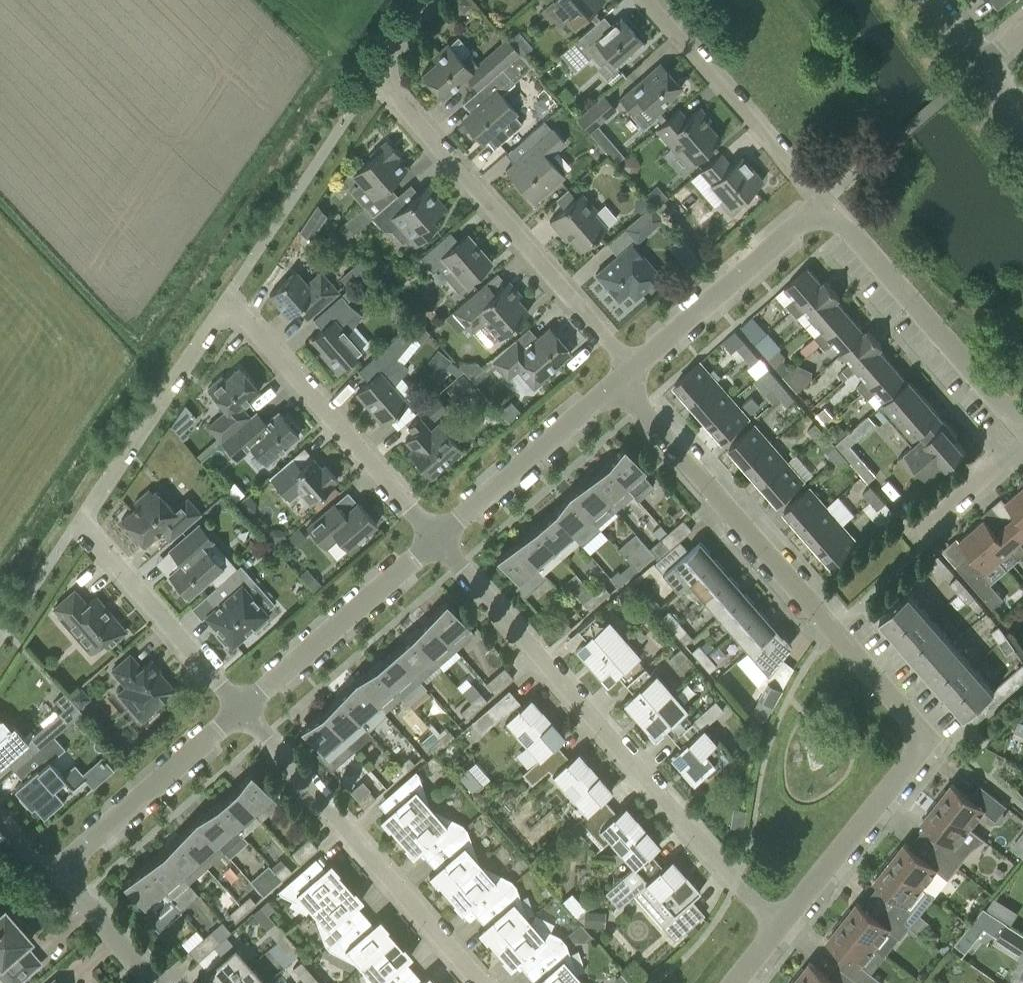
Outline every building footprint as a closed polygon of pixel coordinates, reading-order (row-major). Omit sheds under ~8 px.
[(455,4),(463,14),(472,6),(467,0),(460,0),(455,4)] [(603,0),(542,0),(546,5),(543,8),(559,26),(565,20),(574,31),(575,30),(590,17),(587,14),(603,0)] [(631,57),(628,53),(641,42),(621,18),(611,26),(603,16),(559,54),(574,71),(591,57),(598,66),(607,58),(617,69),(631,57)] [(465,78),(476,90),(501,68),(519,53),(506,39),(477,64),(467,53),(470,51),(457,37),(448,45),(447,44),(431,57),(435,62),(421,75),(442,99),(465,78)] [(619,99),(632,114),(642,106),(652,117),(664,107),(662,104),(681,88),(660,63),(645,76),(619,99)] [(476,90),(462,103),(469,112),(460,119),(482,144),(486,140),(493,149),(522,124),(514,116),(517,113),(501,94),(514,83),(501,68),(476,90)] [(576,119),(588,132),(615,109),(603,95),(576,119)] [(655,129),(688,166),(704,152),(719,139),(700,116),(703,113),(699,108),(686,119),(678,110),(663,123),(655,129)] [(551,130),(543,121),(520,142),(527,151),(505,171),(533,203),(564,176),(547,158),(564,143),(552,129),(551,130)] [(369,155),(371,157),(351,175),(364,190),(372,199),(392,182),(407,169),(396,157),(398,155),(385,140),(369,155)] [(746,202),(743,198),(762,181),(741,156),(730,165),(720,153),(705,166),(698,172),(722,199),(719,202),(730,215),(746,202)] [(373,216),(371,218),(382,230),(391,231),(398,224),(415,244),(435,227),(429,220),(443,207),(426,187),(406,204),(405,203),(402,206),(394,198),(373,216)] [(656,188),(645,198),(651,205),(655,209),(666,199),(656,188)] [(563,209),(549,221),(566,241),(569,239),(580,251),(606,228),(605,227),(616,218),(605,204),(596,212),(581,194),(575,198),(567,189),(555,200),(563,209)] [(299,231),(310,239),(326,215),(316,204),(299,231)] [(353,234),(371,218),(373,216),(363,205),(343,223),(353,234)] [(624,229),(635,242),(663,218),(655,209),(651,205),(624,229)] [(444,261),(465,286),(476,275),(492,262),(467,234),(458,242),(449,231),(434,244),(419,257),(432,272),(444,261)] [(601,282),(618,301),(628,292),(634,299),(660,276),(647,261),(633,245),(631,243),(616,256),(613,259),(598,272),(595,274),(601,282)] [(689,248),(678,258),(688,269),(699,260),(689,248)] [(362,259),(339,279),(348,289),(348,288),(371,268),(362,259)] [(786,304),(791,310),(822,283),(808,267),(785,287),(793,298),(786,304)] [(268,295),(288,317),(298,309),(307,319),(322,306),(338,292),(333,287),(320,272),(306,284),(295,271),(268,295)] [(805,311),(814,321),(837,300),(840,298),(825,280),(822,283),(791,310),(793,313),(797,317),(805,311)] [(516,298),(520,295),(508,281),(495,293),(485,282),(452,311),(465,326),(478,315),(498,338),(528,311),(516,298)] [(348,289),(340,295),(346,301),(354,294),(348,288),(348,289)] [(311,339),(327,357),(325,359),(337,373),(361,351),(346,334),(362,315),(349,305),(346,301),(340,295),(328,306),(312,319),(321,330),(311,339)] [(814,337),(820,343),(851,316),(837,300),(814,321),(822,330),(814,337)] [(833,343),(841,352),(865,332),(851,316),(820,343),(825,350),(833,343)] [(355,393),(383,425),(407,404),(392,387),(408,366),(396,358),(414,336),(421,342),(429,332),(417,319),(385,346),(357,371),(367,382),(355,393)] [(549,328),(523,350),(514,339),(492,359),(508,377),(518,368),(534,387),(559,365),(558,363),(570,352),(549,328)] [(848,376),(856,369),(879,349),(883,346),(868,329),(865,332),(841,352),(850,363),(842,369),(848,376)] [(736,348),(744,356),(752,349),(745,341),(736,348)] [(752,349),(744,356),(751,365),(760,358),(752,349)] [(856,386),(862,392),(893,365),(879,349),(856,369),(864,379),(856,386)] [(461,363),(458,366),(469,379),(481,368),(476,362),(461,363)] [(674,384),(691,402),(716,380),(700,362),(674,384)] [(876,392),(884,401),(907,381),(893,365),(862,392),(868,399),(876,392)] [(221,376),(206,388),(225,410),(206,426),(220,442),(246,420),(246,421),(250,417),(249,416),(240,406),(259,390),(238,367),(224,379),(221,376)] [(489,386),(491,377),(482,367),(481,368),(469,379),(482,392),(489,386)] [(760,375),(773,390),(782,383),(768,368),(760,375)] [(463,375),(454,382),(459,388),(464,388),(469,384),(463,375)] [(878,406),(893,423),(924,396),(909,379),(907,381),(884,401),(878,406)] [(691,402),(707,421),(733,399),(716,380),(691,402)] [(782,383),(773,390),(787,406),(795,399),(782,383)] [(422,406),(432,418),(445,407),(435,395),(422,406)] [(924,396),(893,423),(909,441),(940,415),(924,396)] [(733,399),(707,421),(724,440),(749,418),(733,399)] [(825,407),(817,414),(825,423),(833,416),(825,407)] [(246,420),(220,442),(236,460),(250,448),(265,464),(298,435),(295,432),(298,429),(291,421),(288,423),(277,411),(265,422),(255,411),(249,416),(250,417),(246,421),(246,420)] [(862,421),(869,429),(875,423),(868,415),(862,421)] [(412,449),(407,453),(429,478),(462,450),(444,430),(438,422),(430,429),(420,417),(407,428),(413,434),(405,441),(412,449)] [(943,418),(922,437),(945,463),(947,466),(950,463),(966,450),(954,437),(957,434),(943,418)] [(173,420),(169,427),(180,440),(187,435),(173,420)] [(855,427),(862,435),(869,429),(862,421),(855,427)] [(816,422),(807,429),(815,438),(823,431),(816,422)] [(729,446),(746,465),(771,443),(755,424),(729,446)] [(848,432),(855,441),(862,435),(855,427),(848,432)] [(848,447),(850,445),(855,441),(848,432),(841,438),(848,447)] [(479,435),(478,439),(481,441),(484,441),(487,439),(487,435),(485,433),(481,433),(479,435)] [(945,463),(922,437),(898,458),(912,474),(919,468),(928,478),(945,463)] [(842,453),(844,455),(853,448),(850,445),(848,447),(841,438),(835,444),(842,453)] [(746,465),(762,484),(787,462),(771,443),(746,465)] [(622,444),(606,464),(633,495),(632,495),(636,500),(652,487),(653,486),(642,473),(645,471),(622,444)] [(827,451),(834,459),(842,453),(835,444),(827,451)] [(844,455),(850,461),(850,462),(858,455),(853,448),(844,455)] [(850,461),(844,455),(842,453),(834,459),(842,468),(850,461)] [(850,462),(856,468),(864,461),(858,455),(850,462)] [(333,482),(336,479),(324,464),(320,467),(311,457),(295,471),(287,461),(268,477),(284,495),(294,486),(310,504),(334,483),(333,482)] [(856,468),(862,475),(870,468),(864,461),(856,468)] [(787,462),(762,484),(779,503),(804,481),(787,462)] [(606,464),(586,478),(614,510),(632,495),(633,495),(606,464)] [(870,468),(862,475),(868,482),(876,475),(870,468)] [(586,478),(567,492),(596,526),(614,510),(586,478)] [(863,492),(870,501),(878,494),(871,485),(863,492)] [(121,520),(143,546),(160,530),(170,541),(200,515),(186,498),(172,510),(166,503),(152,486),(133,502),(136,506),(121,520)] [(784,509),(801,528),(826,506),(809,487),(784,509)] [(1006,523),(1022,542),(1022,496),(1018,490),(1005,501),(1016,514),(1008,521),(1006,523)] [(554,510),(552,512),(578,542),(596,526),(567,492),(554,510)] [(878,494),(870,501),(878,509),(886,502),(878,494)] [(306,527),(320,543),(324,548),(336,537),(347,550),(376,524),(356,502),(343,514),(334,503),(306,527)] [(801,528),(817,547),(842,525),(826,506),(801,528)] [(552,512),(534,527),(560,558),(578,542),(552,512)] [(972,529),(999,560),(1010,550),(1018,559),(1022,555),(1022,542),(1006,523),(1004,524),(996,531),(984,518),(972,529)] [(682,519),(666,533),(675,544),(678,541),(691,530),(682,519)] [(236,568),(198,525),(169,550),(181,564),(169,574),(174,581),(172,583),(180,592),(182,590),(187,596),(208,578),(215,586),(236,568)] [(842,525),(817,547),(833,566),(859,544),(842,525)] [(534,527),(514,541),(516,543),(542,573),(560,558),(534,527)] [(271,529),(265,534),(273,544),(283,535),(278,529),(271,529)] [(999,560),(972,529),(959,540),(971,553),(956,566),(993,608),(1004,598),(982,574),(999,560)] [(659,539),(669,549),(675,544),(666,533),(659,539)] [(268,541),(259,548),(264,555),(273,547),(268,541)] [(542,573),(516,543),(514,541),(494,556),(497,559),(519,584),(514,588),(521,597),(545,576),(542,573)] [(635,571),(653,555),(641,541),(623,557),(629,564),(635,571)] [(669,549),(653,563),(677,591),(687,582),(713,560),(697,542),(687,551),(678,541),(675,544),(669,549)] [(937,555),(928,563),(936,572),(945,564),(937,555)] [(687,582),(702,600),(728,577),(713,560),(687,582)] [(635,571),(629,564),(619,573),(625,580),(635,571)] [(236,568),(215,586),(203,596),(214,608),(208,613),(217,623),(213,625),(218,630),(214,633),(225,645),(228,642),(231,646),(267,614),(240,584),(249,576),(239,565),(236,568)] [(306,570),(299,576),(312,592),(319,585),(306,570)] [(702,600),(717,617),(743,594),(728,577),(702,600)] [(949,583),(958,594),(965,587),(956,577),(949,583)] [(603,586),(593,595),(599,602),(609,593),(603,586)] [(965,587),(958,594),(967,604),(974,598),(965,587)] [(58,618),(89,654),(102,643),(106,647),(125,631),(95,596),(86,604),(74,590),(53,608),(60,616),(58,618)] [(978,702),(986,696),(993,690),(923,608),(910,592),(880,619),(893,634),(898,629),(915,648),(909,653),(935,682),(941,677),(957,696),(951,701),(964,715),(971,709),(978,702)] [(717,617),(732,634),(758,611),(743,594),(717,617)] [(599,602),(593,595),(583,604),(589,611),(599,602)] [(444,599),(427,617),(455,649),(474,633),(444,599)] [(660,617),(669,628),(677,621),(668,611),(660,617)] [(732,634),(747,651),(773,628),(758,611),(732,634)] [(574,648),(590,666),(623,637),(607,619),(604,622),(596,613),(577,630),(585,639),(574,648)] [(427,617),(411,635),(437,665),(455,649),(427,617)] [(552,631),(558,638),(570,627),(564,620),(552,631)] [(677,621),(669,628),(678,638),(686,632),(677,621)] [(990,631),(998,643),(1006,637),(999,626),(990,631)] [(773,628),(747,651),(767,674),(790,644),(781,634),(779,636),(773,628)] [(411,635),(393,651),(419,681),(437,665),(411,635)] [(616,675),(624,684),(643,667),(635,658),(639,655),(623,637),(590,666),(606,684),(616,675)] [(1006,637),(998,643),(1006,654),(1014,648),(1006,637)] [(690,652),(699,662),(707,656),(698,645),(690,652)] [(374,666),(401,696),(400,697),(403,700),(422,684),(419,680),(419,681),(393,651),(374,666)] [(111,670),(125,687),(117,693),(128,705),(134,700),(146,714),(174,690),(158,672),(159,670),(150,659),(141,667),(129,654),(111,670)] [(707,656),(699,662),(708,673),(716,666),(707,656)] [(374,666),(353,678),(383,712),(400,697),(401,696),(374,666)] [(485,683),(494,694),(513,678),(503,667),(485,683)] [(621,702),(637,720),(670,691),(655,673),(651,676),(643,667),(624,684),(632,693),(621,702)] [(1008,676),(1017,687),(1022,681),(1022,679),(1015,670),(1008,676)] [(724,671),(717,677),(723,685),(731,678),(724,671)] [(1008,676),(1000,683),(1009,693),(1017,687),(1008,676)] [(353,678),(337,696),(365,728),(383,712),(353,678)] [(753,706),(764,719),(779,693),(766,683),(753,706)] [(1000,683),(993,689),(1002,700),(1009,693),(1000,683)] [(69,697),(69,696),(68,697),(78,708),(89,698),(80,688),(69,697)] [(993,689),(993,690),(986,696),(995,706),(1002,700),(993,689)] [(500,716),(538,759),(555,744),(564,736),(530,697),(521,704),(508,690),(471,722),(480,733),(500,716)] [(5,761),(14,771),(33,755),(53,736),(72,720),(80,713),(81,712),(78,708),(68,697),(69,696),(65,691),(54,700),(62,709),(26,741),(13,725),(10,728),(1,718),(0,718),(0,765),(5,761)] [(664,729),(672,738),(691,721),(683,712),(686,709),(670,691),(637,720),(653,738),(664,729)] [(480,694),(470,703),(476,710),(486,701),(480,694)] [(337,696),(320,714),(347,744),(365,728),(337,696)] [(995,706),(986,696),(978,702),(987,712),(995,706)] [(691,721),(672,738),(680,747),(669,756),(692,783),(703,773),(706,778),(732,755),(718,739),(714,741),(702,728),(723,710),(714,701),(691,721)] [(978,702),(971,709),(980,719),(987,712),(978,702)] [(476,710),(470,703),(459,712),(466,719),(476,710)] [(971,709),(964,715),(973,725),(980,719),(971,709)] [(91,725),(80,713),(72,720),(83,732),(91,725)] [(347,744),(320,714),(298,726),(320,751),(315,755),(327,768),(335,762),(337,765),(353,751),(346,744),(347,744)] [(1013,730),(1022,734),(1022,720),(1018,718),(1013,730)] [(448,730),(438,739),(444,746),(454,737),(448,730)] [(33,755),(14,771),(22,780),(14,788),(30,807),(33,805),(43,815),(62,798),(61,797),(71,788),(72,790),(84,779),(83,778),(83,779),(78,773),(69,772),(63,777),(54,766),(50,761),(64,748),(53,736),(33,755)] [(444,746),(438,739),(427,748),(433,755),(444,746)] [(547,770),(585,813),(602,798),(611,791),(577,751),(568,759),(555,744),(538,759),(521,774),(531,785),(547,770)] [(992,762),(1002,766),(1002,767),(1007,756),(997,752),(992,762)] [(408,757),(398,766),(404,773),(414,764),(408,757)] [(404,773),(398,766),(387,775),(393,782),(404,773)] [(457,775),(473,793),(482,785),(466,767),(457,775)] [(235,788),(233,789),(260,820),(278,803),(249,770),(235,788)] [(389,827),(397,836),(431,806),(429,804),(418,773),(415,771),(392,791),(400,801),(380,819),(388,828),(389,827)] [(944,788),(935,800),(969,827),(970,827),(983,810),(987,813),(986,814),(987,819),(991,823),(1000,822),(1004,818),(1003,812),(1002,811),(1007,805),(985,788),(974,801),(952,783),(946,790),(944,788)] [(233,789),(215,805),(242,835),(260,820),(233,789)] [(356,801),(363,808),(375,798),(369,791),(356,801)] [(609,840),(633,867),(650,853),(659,845),(624,805),(615,813),(602,798),(585,813),(573,824),(596,851),(609,840)] [(945,838),(936,849),(958,867),(971,850),(985,839),(970,827),(969,827),(935,800),(926,812),(928,813),(922,820),(945,838)] [(215,805),(194,817),(224,851),(229,857),(247,842),(242,835),(215,805)] [(432,837),(441,847),(464,827),(462,824),(433,809),(431,806),(397,836),(405,845),(404,846),(412,855),(432,837)] [(194,817),(178,835),(205,867),(224,851),(194,817)] [(438,883),(446,892),(480,863),(477,860),(467,829),(464,827),(441,847),(449,857),(428,875),(437,884),(438,883)] [(178,835),(161,853),(187,883),(205,867),(178,835)] [(289,854),(299,864),(317,848),(308,837),(289,854)] [(897,848),(888,859),(922,887),(934,896),(935,897),(948,880),(948,879),(958,867),(936,849),(927,860),(904,842),(899,849),(897,848)] [(161,853),(141,867),(169,899),(170,898),(187,883),(161,853)] [(650,853),(633,867),(604,893),(618,908),(634,893),(661,924),(660,925),(674,941),(685,931),(693,924),(704,914),(691,899),(700,891),(671,858),(662,866),(650,853)] [(875,899),(888,909),(910,926),(920,935),(930,922),(920,914),(934,896),(922,887),(888,859),(878,871),(880,872),(875,879),(888,890),(885,893),(882,890),(875,899)] [(309,909),(311,911),(344,882),(336,873),(338,871),(330,862),(309,880),(301,871),(277,891),(280,894),(309,909)] [(481,893),(490,903),(513,883),(511,880),(482,865),(480,863),(446,892),(454,901),(452,902),(461,912),(481,893)] [(285,864),(275,873),(281,880),(291,871),(285,864)] [(281,880),(275,873),(267,865),(250,880),(263,895),(281,880)] [(169,899),(141,867),(121,881),(144,908),(147,905),(150,908),(143,915),(158,932),(159,931),(158,930),(180,911),(174,904),(174,903),(170,898),(169,899)] [(324,944),(326,947),(350,927),(341,917),(362,899),(354,890),(353,891),(344,882),(311,911),(313,913),(324,944)] [(487,939),(495,948),(528,919),(526,916),(515,886),(513,883),(490,903),(498,913),(477,931),(485,940),(487,939)] [(574,917),(575,918),(585,909),(571,892),(560,902),(574,917)] [(249,896),(238,905),(244,912),(255,903),(249,896)] [(259,907),(265,915),(273,908),(266,901),(259,907)] [(849,907),(840,919),(874,946),(888,928),(901,938),(910,926),(888,909),(879,920),(857,902),(851,909),(849,907)] [(244,912),(238,905),(228,914),(234,921),(244,912)] [(5,982),(16,982),(39,963),(24,946),(30,940),(19,927),(22,925),(10,911),(7,914),(4,910),(0,913),(0,977),(5,982)] [(583,911),(582,926),(599,927),(600,912),(583,911)] [(955,913),(951,919),(952,930),(959,935),(968,923),(955,913)] [(574,917),(568,923),(573,929),(579,924),(575,918),(574,917)] [(358,965),(360,967),(393,938),(385,929),(387,927),(379,918),(358,936),(350,927),(326,947),(329,950),(358,965)] [(959,935),(953,943),(964,952),(984,927),(973,918),(968,923),(959,935)] [(530,950),(539,959),(562,939),(559,936),(530,921),(528,919),(495,948),(503,957),(501,958),(509,968),(530,950)] [(841,968),(860,982),(882,982),(883,982),(860,963),(874,946),(840,919),(831,930),(833,932),(827,939),(850,957),(841,968)] [(212,948),(230,933),(220,922),(203,937),(212,948)] [(266,929),(277,941),(285,934),(274,922),(266,929)] [(1019,953),(1022,948),(1022,934),(1006,923),(996,938),(1019,953)] [(693,924),(685,931),(689,935),(694,931),(697,929),(693,924)] [(285,934),(277,941),(287,953),(295,947),(285,934)] [(212,948),(203,937),(187,951),(197,962),(212,948)] [(399,982),(390,973),(411,955),(403,946),(401,947),(393,938),(360,967),(362,969),(367,982),(398,982),(399,982)] [(539,959),(548,970),(533,982),(582,982),(578,979),(579,977),(569,966),(565,943),(562,939),(539,959)] [(205,971),(216,982),(228,982),(249,964),(234,946),(205,971)] [(793,978),(799,982),(860,982),(841,968),(832,979),(810,961),(804,968),(802,966),(793,978)] [(292,968),(302,981),(311,974),(300,962),(292,968)] [(265,982),(249,964),(228,982),(264,982),(265,982)] [(302,981),(304,982),(319,982),(311,974),(302,981)] [(428,974),(418,982),(435,982),(428,974)]
